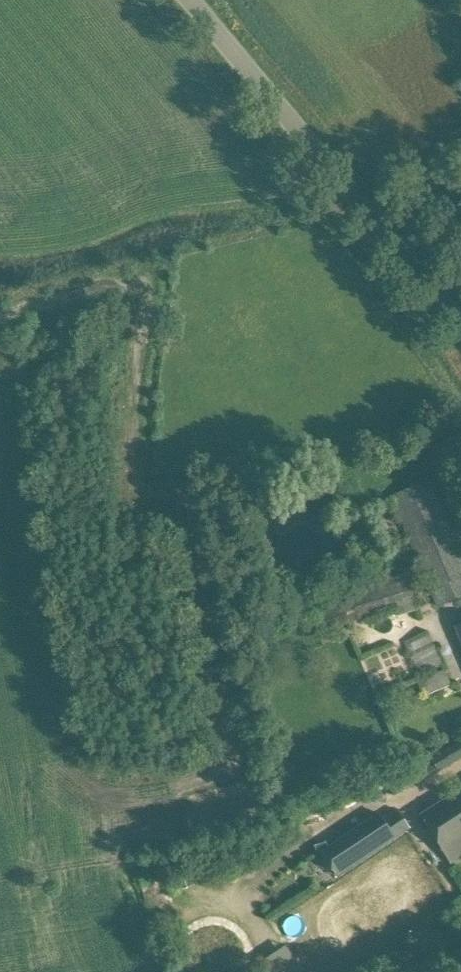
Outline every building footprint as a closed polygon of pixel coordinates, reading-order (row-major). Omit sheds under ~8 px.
[(429,479),(410,487),(389,497),(436,606),(457,597),(460,595),(460,555),(429,479)] [(395,607),(414,600),(406,574),(348,594),(349,598),(342,600),(342,598),(311,609),(319,633),(395,607)] [(419,675),(444,665),(428,631),(405,642),(419,675)] [(446,670),(417,681),(423,697),(452,685),(446,670)] [(460,756),(460,740),(431,758),(438,770),(460,756)] [(427,809),(419,814),(450,863),(458,858),(460,856),(460,788),(427,809)] [(379,812),(328,843),(320,849),(335,872),(343,867),(409,826),(398,809),(392,813),(384,818),(379,812)]
